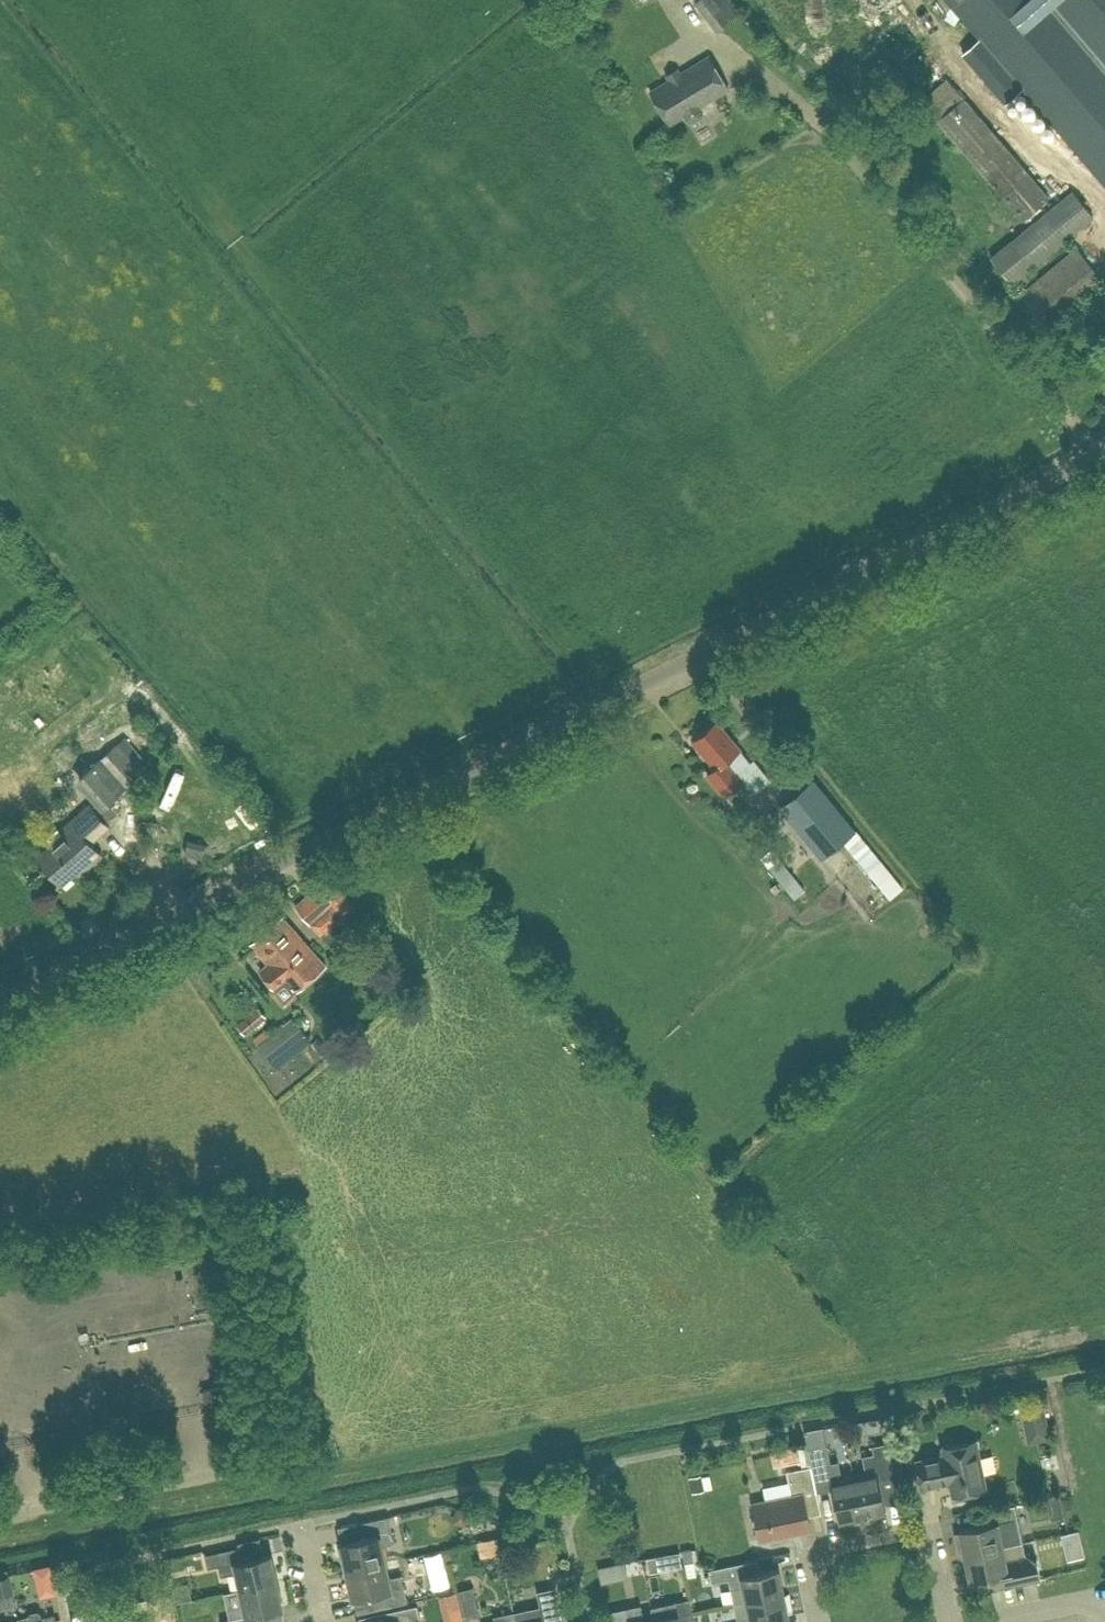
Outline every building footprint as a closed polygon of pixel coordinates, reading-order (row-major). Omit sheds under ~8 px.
[(718,30),(732,19),(717,0),(696,0),(718,30)] [(969,26),(993,54),(976,69),(1018,118),(1036,103),(1104,182),(1104,0),(946,0),(969,26)] [(728,89),(708,55),(649,90),(669,124),(683,115),(685,119),(689,121),(693,121),(700,116),(702,113),(702,109),(700,106),(728,89)] [(1004,144),(979,166),(1022,217),(1048,195),(1004,144)] [(990,254),(1011,281),(1094,215),(1071,188),(990,254)] [(1019,289),(1049,327),(1104,281),(1076,245),(1019,289)] [(751,791),(768,777),(751,756),(748,759),(737,746),(738,746),(716,718),(693,737),(714,764),(706,771),(723,791),(740,777),(751,791)] [(117,743),(82,775),(106,803),(142,771),(117,743)] [(854,828),(815,779),(780,808),(819,856),(854,828)] [(89,803),(60,828),(64,832),(37,855),(61,882),(83,863),(86,866),(100,854),(89,841),(108,824),(89,803)] [(310,921),(333,901),(343,913),(355,903),(329,873),(294,903),(310,921)] [(292,989),(324,962),(301,935),(298,937),(280,916),(252,939),(269,960),(259,968),(273,985),(270,987),(282,1002),(295,992),(292,989)] [(257,1005),(236,1023),(244,1032),(265,1015),(257,1005)] [(274,1065),(311,1037),(292,1016),(257,1043),(274,1065)] [(223,1383),(201,1387),(203,1398),(225,1394),(223,1383)] [(948,1478),(948,1481),(951,1494),(985,1487),(975,1440),(941,1447),(942,1453),(916,1459),(922,1487),(939,1483),(938,1479),(948,1478)] [(865,1471),(853,1474),(861,1513),(867,1512),(868,1516),(886,1512),(879,1478),(894,1475),(886,1441),(871,1444),(873,1452),(861,1454),(865,1471)] [(807,1448),(811,1465),(816,1491),(831,1488),(838,1522),(856,1518),(855,1514),(861,1513),(853,1474),(841,1476),(838,1459),(830,1461),(826,1444),(807,1448)] [(776,1450),(779,1466),(804,1461),(800,1445),(776,1450)] [(820,1512),(816,1491),(811,1465),(802,1466),(786,1470),(791,1494),(752,1502),(760,1538),(780,1534),(794,1531),(810,1528),(807,1515),(820,1512)] [(984,1509),(986,1522),(958,1528),(959,1531),(954,1532),(958,1550),(963,1549),(963,1552),(1019,1540),(1011,1504),(984,1509)] [(340,1541),(346,1570),(385,1561),(381,1546),(394,1543),(388,1515),(357,1522),(360,1537),(340,1541)] [(501,1546),(519,1542),(515,1530),(498,1534),(501,1546)] [(482,1552),(500,1548),(496,1533),(479,1538),(482,1552)] [(989,1587),(1025,1579),(1038,1577),(1034,1562),(1022,1554),(1019,1540),(963,1552),(969,1578),(987,1574),(989,1587)] [(240,1544),(236,1545),(205,1552),(208,1566),(217,1565),(217,1564),(234,1561),(236,1570),(239,1586),(240,1587),(276,1579),(270,1552),(259,1555),(243,1559),(240,1544)] [(676,1553),(662,1557),(669,1576),(682,1572),(676,1553)] [(733,1602),(745,1599),(783,1591),(778,1567),(754,1572),(751,1559),(725,1565),(708,1568),(711,1581),(728,1578),(733,1602)] [(385,1561),(346,1570),(352,1597),(372,1592),(375,1609),(406,1602),(400,1575),(388,1578),(385,1561)] [(53,1586),(48,1565),(31,1569),(36,1590),(53,1586)] [(411,1600),(430,1595),(424,1573),(405,1577),(411,1600)] [(9,1574),(0,1576),(0,1595),(13,1592),(9,1574)] [(240,1587),(245,1613),(228,1617),(219,1619),(220,1621),(257,1621),(255,1612),(281,1606),(282,1606),(276,1579),(240,1587)] [(471,1584),(455,1588),(462,1619),(465,1618),(466,1621),(479,1621),(471,1584)] [(513,1611),(516,1621),(562,1621),(555,1586),(537,1591),(540,1608),(529,1611),(528,1608),(513,1611)] [(764,1620),(788,1615),(783,1591),(745,1599),(733,1602),(736,1616),(737,1621),(764,1621),(764,1620)] [(652,1618),(653,1618),(654,1621),(694,1621),(689,1598),(650,1606),(652,1618)] [(653,1618),(652,1618),(643,1620),(640,1604),(606,1610),(609,1621),(654,1621),(653,1618)] [(412,1620),(420,1619),(417,1605),(385,1612),(387,1621),(413,1621),(412,1620)] [(56,1615),(43,1617),(42,1613),(39,1611),(31,1613),(29,1616),(19,1618),(20,1621),(57,1621),(56,1615)] [(513,1611),(493,1616),(494,1621),(493,1621),(516,1621),(513,1611)]
